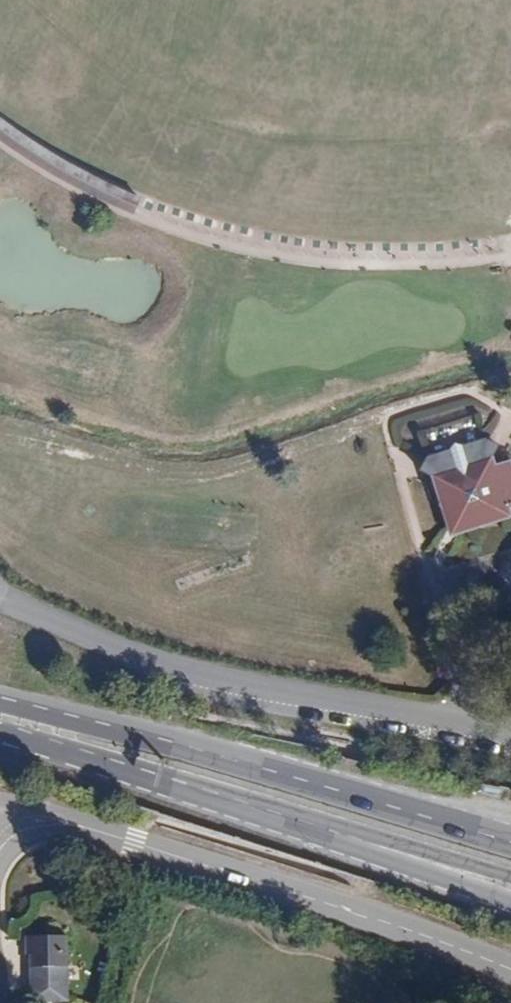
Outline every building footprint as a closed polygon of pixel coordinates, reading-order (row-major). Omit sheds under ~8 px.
[(61,176),(140,213),(146,198),(70,162),(0,114),(0,137),(61,176)] [(500,434),(426,457),(418,470),(432,476),(448,526),(458,531),(507,515),(505,508),(510,506),(510,469),(500,434)] [(30,1002),(43,1002),(68,1002),(67,936),(25,936),(25,956),(31,956),(30,1002)]
